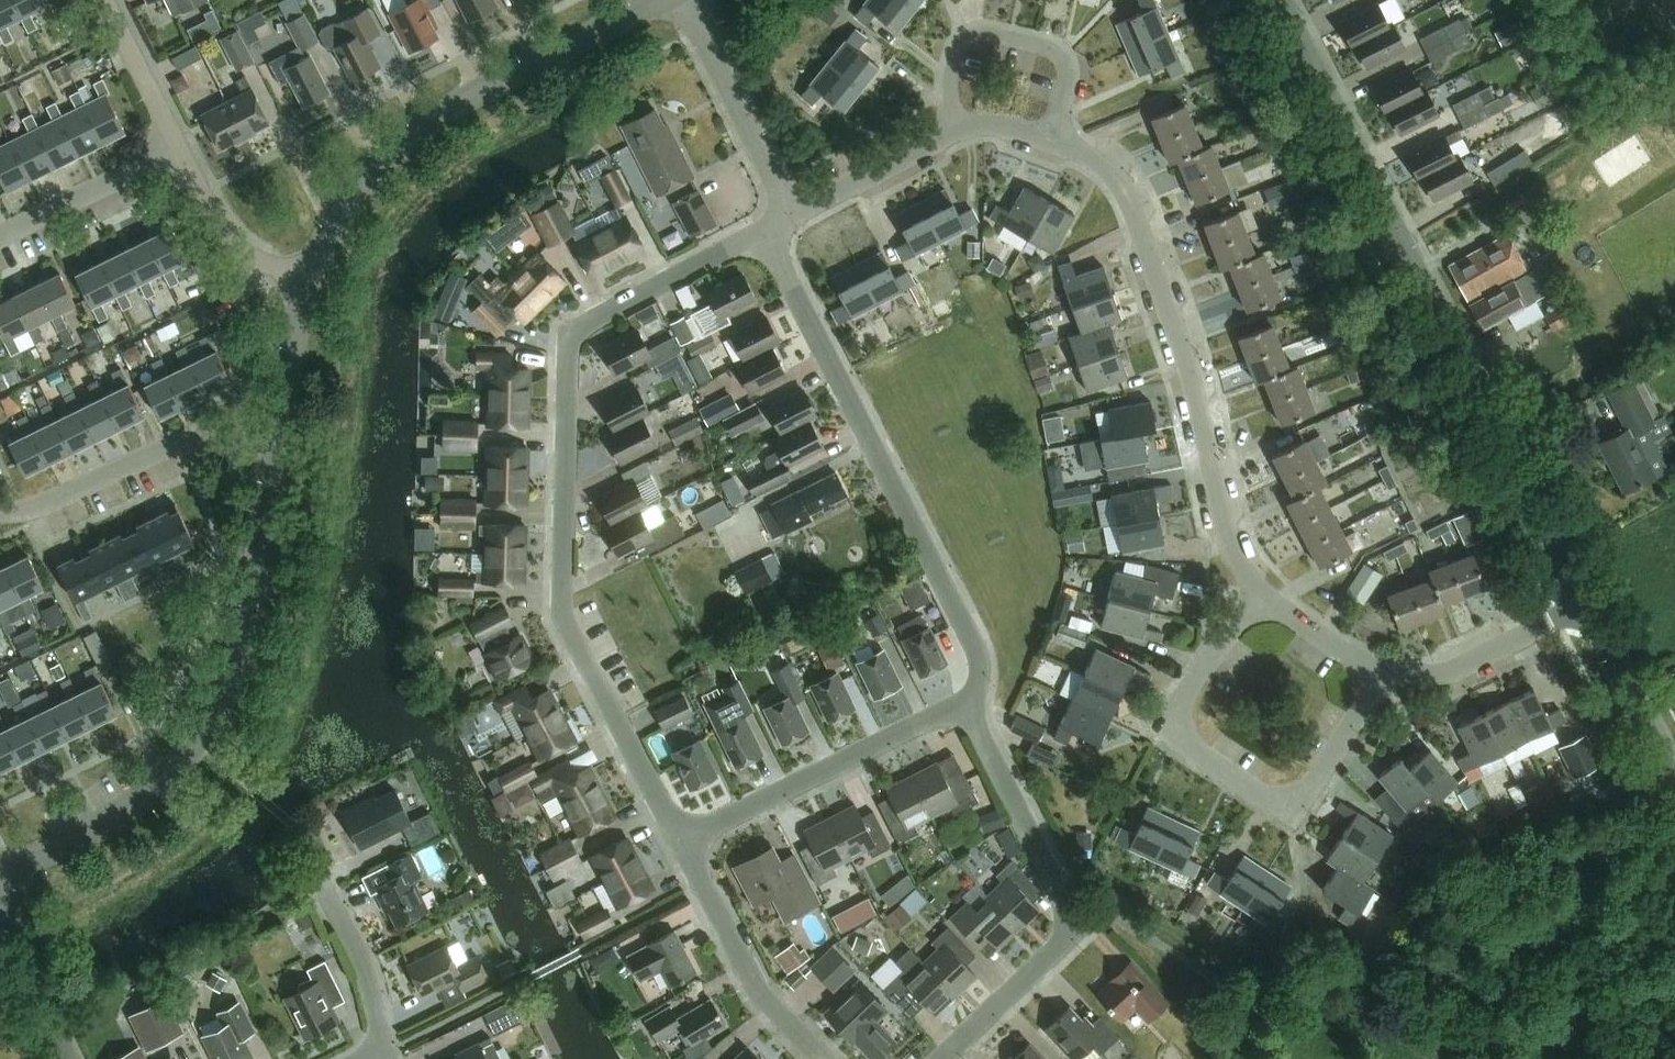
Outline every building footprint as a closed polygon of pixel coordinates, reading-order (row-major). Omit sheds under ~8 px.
[(5,43),(15,38),(7,22),(21,16),(13,0),(0,0),(0,33),(5,43)] [(21,16),(29,31),(38,26),(31,11),(46,3),(44,0),(13,0),(21,16)] [(174,14),(204,0),(167,0),(174,14)] [(410,51),(440,35),(427,10),(443,2),(442,0),(384,0),(410,51)] [(499,5),(496,0),(459,0),(469,20),(499,5)] [(855,14),(867,23),(876,12),(898,30),(916,8),(906,0),(867,0),(855,14)] [(916,8),(922,0),(906,0),(916,8)] [(1117,22),(1129,48),(1168,31),(1155,0),(1139,0),(1144,11),(1117,22)] [(1353,50),(1358,47),(1356,43),(1390,26),(1389,24),(1378,1),(1338,20),(1353,50)] [(827,22),(836,11),(828,5),(819,15),(827,22)] [(368,39),(381,32),(368,6),(340,21),(335,21),(324,27),(321,31),(330,48),(335,45),(353,80),(382,66),(368,39)] [(222,27),(213,9),(205,13),(208,19),(214,31),(222,27)] [(300,45),(303,49),(319,41),(304,13),(287,22),(299,46),(300,45)] [(1449,38),(1466,29),(1472,26),(1467,16),(1461,19),(1460,17),(1443,26),(1449,38)] [(1520,20),(1496,32),(1503,47),(1527,34),(1520,20)] [(1406,48),(1394,24),(1393,22),(1389,24),(1390,26),(1356,43),(1358,47),(1368,67),(1406,48)] [(1443,26),(1420,37),(1426,50),(1449,38),(1443,26)] [(856,28),(829,61),(862,88),(880,66),(858,48),(867,37),(856,28)] [(88,41),(82,29),(70,35),(76,47),(88,41)] [(1449,38),(1455,49),(1472,41),(1466,29),(1449,38)] [(255,62),(238,30),(222,38),(238,70),(255,62)] [(1168,31),(1129,48),(1140,74),(1167,62),(1172,76),(1185,70),(1168,31)] [(1432,61),(1455,49),(1449,38),(1426,50),(1432,61)] [(196,45),(173,58),(179,69),(202,57),(196,45)] [(300,45),(299,46),(270,61),(281,83),(291,78),(305,104),(330,91),(311,54),(306,56),(303,49),(300,45)] [(829,61),(802,94),(813,103),(822,92),(844,110),(862,88),(829,61)] [(70,74),(65,65),(54,70),(59,80),(70,74)] [(1423,92),(1422,90),(1411,68),(1374,87),(1387,113),(1390,111),(1389,109),(1423,92)] [(1539,106),(1558,96),(1547,73),(1533,80),(1536,86),(1530,89),(1539,106)] [(256,129),(271,122),(246,74),(237,79),(243,91),(227,100),(247,137),(258,132),(256,129)] [(185,88),(187,82),(184,75),(173,81),(178,92),(185,88)] [(87,103),(83,104),(103,143),(126,131),(108,94),(111,92),(104,77),(94,82),(101,96),(87,103)] [(1489,85),(1477,91),(1483,103),(1495,97),(1489,85)] [(1401,133),(1439,114),(1426,88),(1422,90),(1423,92),(1389,109),(1390,111),(1401,133)] [(63,114),(60,116),(79,155),(103,143),(83,104),(87,103),(80,89),(70,94),(77,108),(63,114)] [(1241,94),(1246,104),(1255,100),(1250,90),(1241,94)] [(1509,90),(1499,95),(1505,107),(1515,102),(1509,90)] [(1477,91),(1454,103),(1460,115),(1483,103),(1477,91)] [(1495,97),(1483,103),(1489,115),(1505,107),(1499,95),(1495,97)] [(237,143),(247,137),(227,100),(202,113),(220,148),(235,140),(237,143)] [(1246,104),(1251,113),(1260,109),(1255,100),(1246,104)] [(40,126),(36,128),(55,167),(79,155),(60,116),(63,114),(56,101),(47,105),(54,119),(40,126)] [(1185,103),(1153,116),(1162,139),(1194,126),(1185,103)] [(1483,103),(1460,115),(1466,126),(1489,115),(1483,103)] [(1559,137),(1575,128),(1564,107),(1547,116),(1559,137)] [(666,124),(662,125),(654,111),(622,127),(657,194),(692,176),(666,124)] [(30,131),(12,140),(31,179),(55,167),(36,128),(40,126),(33,112),(23,117),(30,131)] [(1194,126),(1162,139),(1171,161),(1179,158),(1203,148),(1203,147),(1194,126)] [(1459,154),(1460,156),(1470,151),(1459,129),(1445,136),(1444,134),(1407,153),(1420,179),(1424,177),(1422,175),(1456,158),(1455,156),(1459,154)] [(1268,148),(1277,144),(1272,133),(1257,140),(1263,151),(1268,148)] [(7,190),(31,179),(12,140),(0,146),(0,176),(7,190)] [(1203,148),(1179,158),(1188,179),(1220,166),(1211,144),(1203,147),(1203,148)] [(1268,148),(1273,157),(1281,153),(1277,144),(1268,148)] [(1487,171),(1494,183),(1533,159),(1525,147),(1487,171)] [(1472,180),(1460,156),(1459,154),(1455,156),(1456,158),(1422,175),(1424,177),(1434,199),(1472,180)] [(1220,166),(1188,179),(1197,202),(1230,189),(1220,166)] [(630,198),(613,167),(601,174),(618,205),(630,198)] [(1270,208),(1303,197),(1297,177),(1264,187),(1270,208)] [(1542,178),(1505,202),(1513,214),(1550,190),(1542,178)] [(1029,237),(1050,199),(1025,186),(1011,211),(998,204),(991,216),(1029,237)] [(946,188),(921,201),(941,239),(979,220),(972,207),(960,214),(946,188)] [(696,189),(672,202),(691,236),(715,224),(696,189)] [(1054,251),(1067,226),(1074,213),(1050,199),(1029,237),(1054,251)] [(561,200),(547,207),(563,238),(576,230),(561,200)] [(921,201),(896,214),(909,240),(896,246),(903,259),(941,239),(921,201)] [(1291,205),(1295,216),(1304,213),(1300,202),(1291,205)] [(563,238),(547,207),(533,214),(549,245),(563,238)] [(1238,210),(1205,222),(1214,245),(1247,233),(1238,210)] [(1295,216),(1298,226),(1307,222),(1304,213),(1295,216)] [(602,230),(619,263),(645,249),(628,216),(602,230)] [(147,238),(171,285),(175,293),(186,287),(182,280),(180,281),(172,265),(188,257),(172,226),(147,238)] [(593,277),(619,263),(602,230),(575,244),(593,277)] [(1468,298),(1527,266),(1508,232),(1449,264),(1468,298)] [(1247,233),(1214,245),(1223,268),(1231,265),(1231,264),(1255,255),(1255,254),(1247,233)] [(147,297),(171,285),(147,238),(124,250),(139,281),(147,297)] [(980,256),(980,242),(969,242),(969,256),(980,256)] [(1306,250),(1310,261),(1319,258),(1315,247),(1306,250)] [(124,250),(100,262),(116,293),(124,309),(133,304),(125,288),(139,281),(124,250)] [(538,250),(516,271),(547,302),(569,281),(538,250)] [(882,251),(857,263),(877,302),(915,282),(908,270),(896,276),(882,251)] [(1255,255),(1231,264),(1231,265),(1239,286),(1272,274),(1263,251),(1255,254),(1255,255)] [(1046,264),(1042,257),(1036,256),(1029,260),(1036,271),(1046,264)] [(1000,274),(1006,264),(994,258),(989,267),(1000,274)] [(1310,261),(1313,271),(1322,268),(1319,258),(1310,261)] [(1072,306),(1114,292),(1104,265),(1077,274),(1072,261),(1059,265),(1072,306)] [(1485,328),(1528,305),(1527,303),(1560,285),(1546,261),(1471,303),(1485,328)] [(100,262),(77,274),(100,320),(109,316),(102,300),(116,293),(100,262)] [(857,263),(832,277),(845,302),(832,309),(839,322),(877,302),(857,263)] [(526,323),(547,302),(516,271),(506,281),(498,274),(491,281),(481,272),(467,285),(483,301),(472,311),(498,337),(511,324),(508,322),(516,314),(526,323)] [(61,310),(76,303),(61,272),(36,284),(52,315),(51,315),(66,345),(76,341),(61,310)] [(731,321),(727,313),(757,298),(744,273),(708,291),(714,301),(691,313),(692,315),(686,318),(684,315),(670,322),(681,343),(693,337),(694,340),(711,331),(731,321)] [(1272,274),(1239,286),(1248,309),(1281,297),(1272,274)] [(37,322),(51,315),(52,315),(36,284),(13,295),(19,307),(28,326),(28,327),(36,342),(45,338),(37,322)] [(1030,295),(1026,284),(1016,287),(1020,298),(1030,295)] [(962,301),(956,292),(945,299),(951,308),(962,301)] [(1072,306),(1081,331),(1082,332),(1110,322),(1110,323),(1123,318),(1114,292),(1072,306)] [(19,307),(13,295),(0,302),(0,330),(12,354),(21,349),(14,334),(28,327),(28,326),(19,307)] [(165,308),(159,297),(150,301),(155,312),(165,308)] [(449,320),(455,305),(441,299),(435,314),(449,320)] [(1568,299),(1544,313),(1554,330),(1578,316),(1568,299)] [(1332,327),(1341,324),(1337,313),(1328,316),(1329,319),(1324,321),(1325,325),(1331,323),(1332,327)] [(744,359),(780,341),(767,315),(731,333),(744,359)] [(1043,319),(1042,317),(1028,321),(1031,329),(1053,322),(1051,316),(1043,319)] [(109,320),(97,326),(105,342),(117,336),(109,320)] [(1081,331),(1069,336),(1078,362),(1119,348),(1110,323),(1110,322),(1082,332),(1081,331)] [(1273,323),(1240,336),(1248,359),(1281,346),(1273,323)] [(1332,327),(1336,337),(1344,334),(1341,324),(1332,327)] [(100,340),(94,328),(83,334),(89,346),(100,340)] [(672,337),(649,349),(638,328),(603,347),(616,372),(644,357),(649,367),(677,354),(680,352),(672,337)] [(687,343),(694,357),(718,345),(711,331),(694,340),(687,343)] [(233,380),(210,333),(200,338),(208,354),(194,361),(209,392),(233,380)] [(170,373),(186,404),(209,392),(194,361),(186,345),(176,350),(184,366),(170,373)] [(1281,346),(1248,359),(1257,381),(1265,378),(1290,368),(1289,368),(1281,346)] [(751,391),(786,373),(773,347),(738,365),(751,391)] [(1119,348),(1078,362),(1087,389),(1128,375),(1119,348)] [(69,356),(66,349),(55,354),(58,361),(69,356)] [(1048,372),(1041,351),(1027,356),(1034,377),(1048,372)] [(528,397),(529,367),(511,367),(511,353),(478,352),(478,366),(491,366),(490,396),(528,397)] [(161,377),(146,385),(161,416),(186,404),(170,373),(162,357),(153,362),(161,377)] [(1344,362),(1348,373),(1357,370),(1353,359),(1344,362)] [(1290,368),(1265,378),(1273,400),(1306,387),(1298,364),(1289,368),(1290,368)] [(120,387),(106,394),(121,425),(145,414),(122,367),(112,372),(120,387)] [(22,379),(17,369),(6,375),(11,384),(22,379)] [(64,377),(60,369),(49,375),(53,383),(64,377)] [(1348,373),(1351,382),(1360,380),(1357,370),(1348,373)] [(1050,387),(1046,377),(1035,381),(1039,391),(1050,387)] [(82,406),(98,437),(121,425),(106,394),(98,379),(88,383),(96,399),(82,406)] [(1652,438),(1655,423),(1633,379),(1609,391),(1628,428),(1600,441),(1625,491),(1668,469),(1652,438)] [(614,429),(650,411),(637,385),(601,403),(614,429)] [(1306,387),(1273,400),(1282,423),(1315,410),(1306,387)] [(781,432),(817,414),(804,388),(768,406),(781,432)] [(73,411),(59,418),(74,449),(98,437),(82,406),(74,390),(65,395),(73,411)] [(741,408),(732,392),(700,408),(709,425),(741,408)] [(528,426),(528,397),(490,396),(490,425),(528,426)] [(1144,431),(1157,428),(1151,400),(1109,408),(1114,435),(1114,436),(1144,430),(1144,431)] [(49,422),(35,429),(50,461),(74,449),(59,418),(51,402),(41,407),(49,422)] [(733,433),(760,419),(752,404),(725,418),(733,433)] [(1046,414),(1052,438),(1069,433),(1063,410),(1046,414)] [(25,434),(10,442),(26,473),(50,461),(35,429),(27,414),(17,418),(25,434)] [(697,415),(669,429),(676,443),(704,429),(697,415)] [(444,417),(444,433),(478,434),(479,419),(444,417)] [(621,461),(657,443),(643,417),(608,436),(621,461)] [(788,464),(824,446),(811,420),(775,438),(779,447),(766,453),(764,461),(767,467),(745,478),(752,492),(792,472),(788,464)] [(1365,423),(1368,433),(1378,430),(1374,420),(1365,423)] [(1149,458),(1144,431),(1144,430),(1114,436),(1114,435),(1101,437),(1109,480),(1147,473),(1144,459),(1149,458)] [(1378,430),(1368,433),(1372,444),(1381,441),(1378,430)] [(478,434),(444,433),(443,447),(477,449),(478,434)] [(1305,438),(1273,455),(1285,476),(1316,460),(1305,438)] [(526,475),(527,445),(489,444),(488,474),(526,475)] [(635,480),(652,472),(646,460),(622,472),(627,482),(599,496),(612,522),(647,503),(635,480)] [(1285,476),(1295,497),(1296,497),(1319,485),(1319,486),(1327,482),(1316,460),(1285,476)] [(1379,469),(1382,476),(1384,479),(1393,474),(1388,464),(1379,469)] [(809,513),(848,494),(836,471),(772,503),(787,532),(812,519),(809,513)] [(526,504),(526,475),(488,474),(488,504),(526,504)] [(1393,474),(1384,479),(1389,489),(1398,484),(1393,474)] [(438,488),(439,476),(426,476),(426,488),(438,488)] [(1172,483),(1112,494),(1117,522),(1159,514),(1156,496),(1174,492),(1172,483)] [(1057,499),(1096,497),(1095,485),(1057,487),(1057,499)] [(1295,497),(1287,501),(1298,522),(1330,506),(1319,486),(1319,485),(1296,497),(1295,497)] [(708,524),(736,512),(730,495),(701,507),(708,524)] [(442,511),(477,512),(477,496),(442,496),(442,511)] [(178,505),(153,517),(181,573),(189,569),(179,549),(207,535),(196,514),(185,519),(178,505)] [(1330,506),(1298,522),(1310,544),(1341,527),(1330,506)] [(1485,537),(1472,508),(1454,516),(1467,545),(1485,537)] [(675,512),(649,525),(641,510),(606,528),(619,554),(634,546),(638,555),(685,532),(675,512)] [(477,512),(442,511),(441,528),(476,529),(477,512)] [(1159,514),(1117,522),(1122,550),(1165,542),(1159,514)] [(153,517),(130,529),(147,565),(163,557),(173,576),(181,573),(153,517)] [(1405,522),(1410,532),(1419,527),(1414,517),(1405,522)] [(1447,521),(1437,525),(1442,534),(1451,530),(1447,521)] [(525,553),(525,523),(487,522),(486,552),(525,553)] [(1437,525),(1427,531),(1431,539),(1442,534),(1437,525)] [(1341,527),(1310,544),(1321,565),(1352,549),(1341,527)] [(130,529),(106,541),(133,596),(141,592),(132,572),(147,565),(130,529)] [(1082,548),(1079,533),(1067,535),(1070,551),(1082,548)] [(106,541),(82,553),(100,588),(116,580),(125,600),(133,596),(106,541)] [(1404,541),(1394,546),(1399,555),(1409,550),(1404,541)] [(1399,555),(1394,546),(1384,552),(1389,560),(1399,555)] [(524,583),(525,553),(486,552),(486,582),(524,583)] [(1475,552),(1452,561),(1464,594),(1487,585),(1475,552)] [(82,553),(58,564),(76,599),(75,600),(85,620),(94,616),(84,596),(100,588),(82,553)] [(4,567),(19,598),(27,614),(37,609),(29,593),(44,586),(29,555),(4,567)] [(737,569),(748,592),(774,580),(763,557),(737,569)] [(1451,561),(1429,570),(1432,578),(1433,578),(1442,602),(1443,602),(1464,594),(1452,561),(1451,561)] [(1143,577),(1116,570),(1109,597),(1151,608),(1155,592),(1173,597),(1180,572),(1147,563),(1143,577)] [(1364,604),(1383,575),(1365,563),(1346,592),(1364,604)] [(3,625),(13,621),(5,605),(19,598),(4,567),(0,569),(0,618),(3,625)] [(474,577),(439,576),(439,593),(473,594),(474,577)] [(913,609),(932,600),(920,576),(901,585),(913,609)] [(1433,578),(1432,578),(1410,586),(1423,619),(1446,610),(1443,602),(1442,602),(1433,578)] [(817,599),(819,586),(806,584),(804,597),(817,599)] [(1410,586),(1387,595),(1400,627),(1423,619),(1410,586)] [(1146,626),(1151,608),(1109,597),(1101,625),(1161,640),(1163,631),(1146,626)] [(67,620),(58,602),(42,610),(51,628),(67,620)] [(500,678),(534,660),(520,633),(513,637),(507,625),(514,622),(505,605),(471,623),(500,678)] [(873,635),(886,629),(879,613),(865,620),(873,635)] [(921,674),(947,662),(929,626),(928,626),(922,614),(898,625),(904,638),(921,674)] [(1087,645),(1091,633),(1062,622),(1058,635),(1087,645)] [(22,655),(42,645),(32,626),(13,636),(22,655)] [(85,635),(98,662),(110,656),(97,629),(85,635)] [(834,640),(818,648),(829,671),(846,663),(834,640)] [(1148,682),(1152,673),(1096,647),(1084,673),(1123,691),(1131,674),(1148,682)] [(127,668),(141,661),(135,648),(121,655),(127,668)] [(876,697),(901,684),(884,648),(858,661),(876,697)] [(783,742),(809,730),(794,700),(805,694),(789,661),(773,669),(786,696),(766,707),(783,742)] [(92,686),(78,692),(94,723),(117,712),(94,665),(85,670),(92,686)] [(15,671),(1,678),(13,703),(28,696),(15,671)] [(829,720),(855,707),(838,671),(812,684),(829,720)] [(1112,716),(1123,691),(1084,673),(1072,698),(1112,716)] [(69,697),(55,704),(70,735),(94,723),(78,692),(71,677),(61,681),(69,697)] [(703,701),(736,768),(765,753),(746,714),(755,709),(740,678),(722,687),(724,691),(703,701)] [(528,732),(562,714),(548,688),(532,696),(526,684),(496,700),(503,712),(515,706),(528,732)] [(1541,732),(1566,719),(1560,707),(1547,713),(1534,687),(1509,700),(1534,750),(1547,744),(1541,732)] [(45,709),(31,716),(46,747),(70,735),(55,704),(47,688),(37,693),(45,709)] [(664,727),(694,712),(686,694),(655,709),(664,727)] [(1100,742),(1112,716),(1072,698),(1054,736),(1067,743),(1073,730),(1100,742)] [(22,720),(7,727),(23,758),(46,747),(31,716),(23,700),(14,705),(22,720)] [(1509,763),(1534,750),(1509,700),(1484,712),(1509,763)] [(23,758),(7,727),(0,712),(0,770),(23,758)] [(1482,776),(1509,763),(1484,712),(1459,725),(1471,751),(1458,757),(1480,801),(1492,795),(1482,776)] [(1038,741),(1046,726),(1019,713),(1011,728),(1038,741)] [(542,758),(576,740),(562,714),(528,732),(542,758)] [(1601,763),(1587,733),(1561,746),(1576,776),(1601,763)] [(691,788),(717,775),(700,739),(674,752),(691,788)] [(1437,800),(1459,781),(1431,748),(1409,766),(1409,767),(1429,790),(1428,790),(1437,800)] [(1409,767),(1409,766),(1401,756),(1379,775),(1389,787),(1376,797),(1394,819),(1405,828),(1418,844),(1429,835),(1415,818),(1437,800),(1428,790),(1429,790),(1409,767)] [(499,774),(507,789),(537,773),(529,758),(499,774)] [(568,808),(602,790),(588,764),(576,771),(569,759),(531,779),(543,802),(560,793),(568,808)] [(912,775),(933,815),(950,806),(955,814),(979,801),(961,766),(944,774),(938,762),(912,775)] [(915,824),(933,815),(912,775),(887,788),(893,800),(882,806),(900,842),(920,832),(915,824)] [(1550,803),(1539,780),(1525,787),(1536,810),(1550,803)] [(1528,803),(1518,784),(1509,788),(1519,808),(1528,803)] [(412,844),(440,830),(430,811),(412,820),(395,788),(377,798),(375,794),(343,810),(361,847),(403,826),(412,844)] [(582,834),(616,817),(602,790),(568,808),(582,834)] [(511,804),(504,792),(494,798),(502,813),(509,810),(511,804)] [(1378,858),(1394,834),(1342,800),(1337,809),(1352,818),(1342,834),(1378,858)] [(873,856),(892,846),(874,810),(862,816),(856,804),(831,817),(851,857),(868,848),(873,856)] [(1122,826),(1116,839),(1155,857),(1174,818),(1148,806),(1136,832),(1122,826)] [(834,866),(851,857),(831,817),(805,830),(812,843),(800,849),(818,884),(838,874),(834,866)] [(1174,818),(1155,857),(1194,875),(1200,862),(1187,856),(1199,830),(1174,818)] [(1481,837),(1472,821),(1462,827),(1471,843),(1481,837)] [(1363,881),(1364,880),(1378,858),(1342,834),(1327,858),(1338,865),(1363,881)] [(1091,847),(1091,835),(1078,835),(1079,848),(1091,847)] [(606,880),(640,862),(626,836),(592,854),(606,880)] [(569,837),(539,853),(546,866),(576,850),(569,837)] [(1464,840),(1452,838),(1450,853),(1462,855),(1464,840)] [(786,919),(819,902),(795,854),(781,862),(773,847),(735,866),(755,904),(773,894),(786,919)] [(546,866),(553,880),(584,864),(576,850),(546,866)] [(421,874),(411,852),(363,876),(371,891),(376,889),(383,903),(386,902),(397,925),(429,909),(414,878),(421,874)] [(1216,871),(1208,883),(1244,906),(1268,870),(1244,854),(1229,879),(1216,871)] [(988,894),(1019,927),(1040,907),(1032,898),(1041,889),(1012,859),(996,874),(1003,881),(988,894)] [(620,906),(654,889),(640,862),(606,880),(620,906)] [(1375,888),(1364,880),(1363,881),(1338,865),(1323,888),(1347,904),(1339,916),(1351,924),(1375,888)] [(1268,870),(1244,906),(1280,929),(1277,934),(1287,941),(1298,924),(1276,909),(1292,885),(1268,870)] [(1202,885),(1190,906),(1203,915),(1216,894),(1202,885)] [(458,908),(474,900),(469,891),(453,899),(458,908)] [(874,894),(836,910),(844,928),(882,912),(874,894)] [(999,946),(1019,927),(988,894),(974,908),(968,901),(952,916),(980,946),(990,937),(999,946)] [(901,903),(887,915),(899,929),(913,917),(901,903)] [(608,908),(578,923),(584,936),(615,920),(608,908)] [(312,920),(307,910),(297,915),(302,925),(312,920)] [(967,964),(976,955),(948,925),(932,941),(939,947),(924,961),(955,993),(976,974),(967,964)] [(697,971),(675,929),(628,954),(641,979),(661,969),(670,985),(697,971)] [(865,952),(869,940),(858,936),(853,948),(865,952)] [(801,951),(794,942),(776,955),(788,973),(811,957),(805,948),(801,951)] [(464,990),(489,977),(478,954),(457,965),(447,944),(408,963),(423,993),(457,976),(464,990)] [(590,958),(597,971),(621,958),(614,945),(590,958)] [(834,991),(856,970),(832,946),(811,967),(834,991)] [(955,993),(924,961),(912,948),(897,961),(904,968),(883,988),(911,1017),(925,1003),(935,1013),(955,993)] [(338,1020),(330,1004),(332,999),(343,994),(326,959),(307,968),(311,976),(300,982),(299,987),(300,990),(286,997),(306,1036),(338,1020)] [(516,970),(511,961),(499,967),(504,976),(516,970)] [(1154,1015),(1169,1001),(1131,961),(1111,980),(1112,981),(1099,994),(1121,1018),(1140,1000),(1154,1015)] [(794,988),(806,976),(798,968),(786,980),(794,988)] [(226,979),(215,972),(210,982),(221,988),(226,979)] [(824,1012),(854,1044),(856,1042),(873,1058),(879,1058),(898,1041),(879,1020),(890,1009),(860,977),(824,1012)] [(144,1050),(182,1031),(164,995),(127,1013),(144,1050)] [(659,1039),(682,1026),(692,1043),(684,1047),(691,1058),(712,1046),(706,1036),(727,1024),(711,997),(678,1017),(670,1005),(647,1019),(659,1039)] [(496,1035),(526,1019),(516,1000),(485,1016),(496,1035)] [(240,1004),(221,1013),(227,1026),(206,1037),(217,1058),(252,1058),(240,1035),(253,1029),(240,1004)] [(1119,1037),(1100,1016),(1089,1026),(1069,1006),(1045,1028),(1074,1058),(1076,1058),(1092,1044),(1101,1054),(1119,1037)] [(13,1032),(0,1007),(0,1039),(13,1032)] [(466,1048),(467,1051),(452,1058),(487,1058),(479,1042),(466,1048)] [(1029,1043),(1013,1058),(1045,1058),(1029,1043)] [(747,1046),(733,1058),(760,1058),(747,1046)] [(139,1049),(121,1058),(144,1058),(139,1049)]
